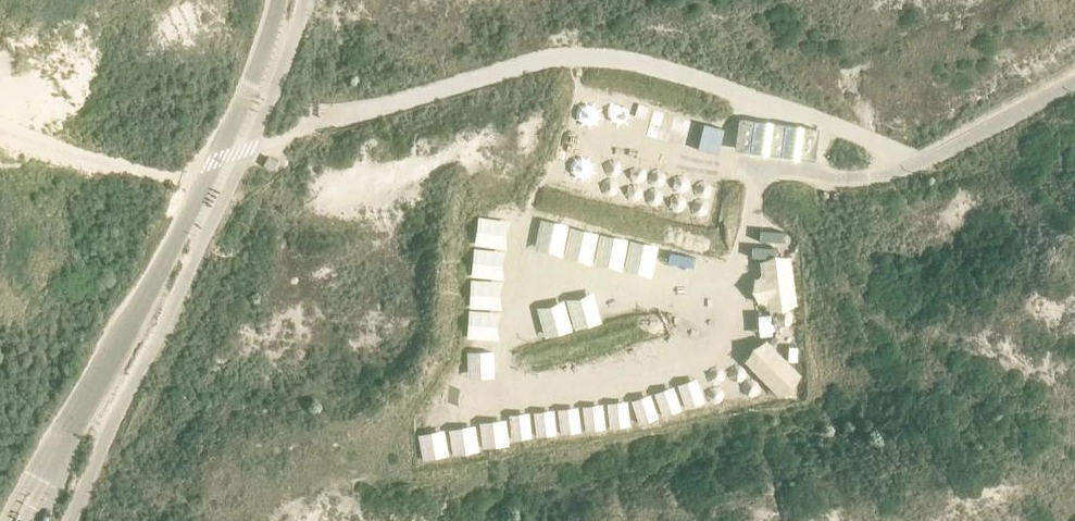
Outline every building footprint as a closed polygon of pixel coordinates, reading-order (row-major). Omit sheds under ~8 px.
[(735,150),(815,161),(819,129),(739,118),(735,150)] [(560,179),(585,185),(592,159),(567,152),(560,179)] [(592,187),(617,193),(623,167),(598,161),(592,187)] [(629,170),(624,197),(650,201),(654,174),(629,170)] [(657,205),(683,208),(686,181),(660,178),(657,205)] [(530,268),(603,279),(610,231),(541,221),(539,237),(534,237),(530,268)] [(706,338),(716,303),(685,294),(675,329),(706,338)] [(780,397),(804,374),(766,336),(743,358),(780,397)]
